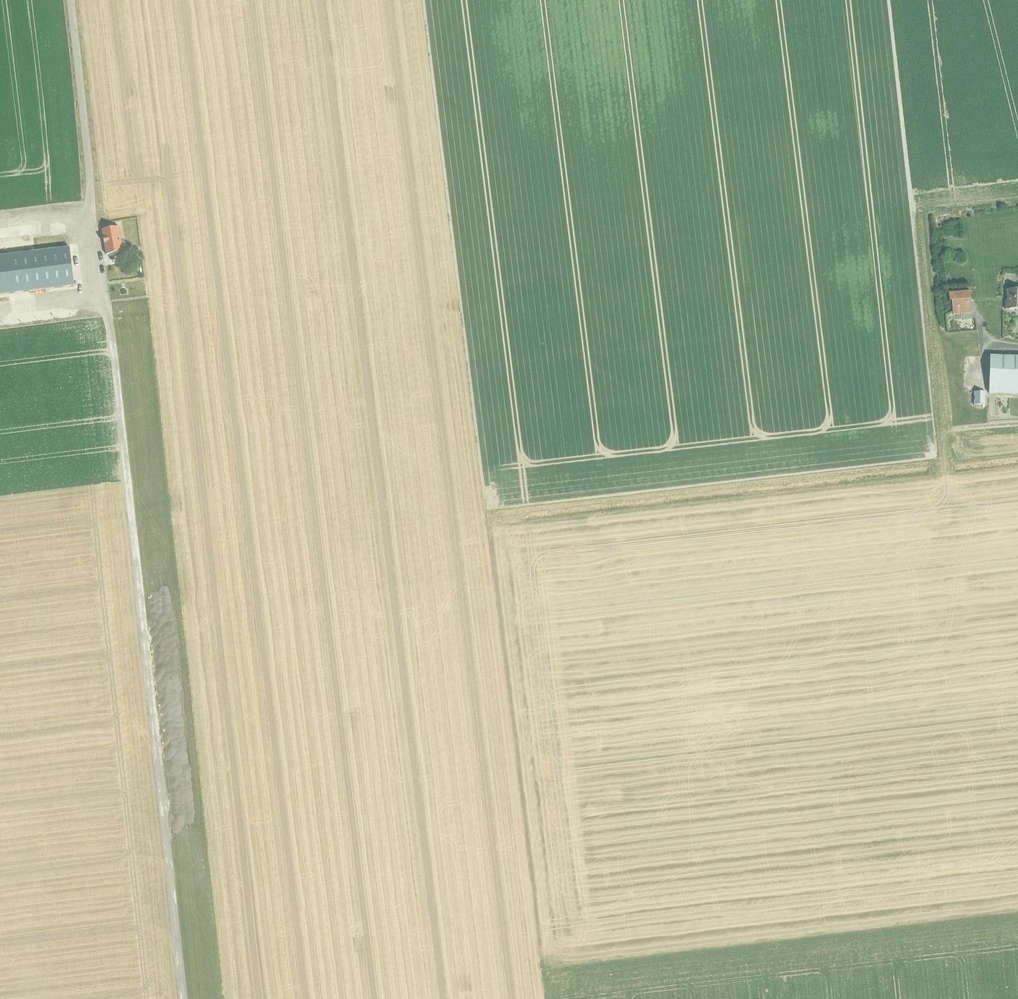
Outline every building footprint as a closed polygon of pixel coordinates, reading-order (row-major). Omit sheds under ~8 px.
[(109,229),(102,230),(106,255),(123,252),(119,227),(117,227),(117,225),(109,227),(109,229)] [(75,288),(71,250),(0,259),(0,297),(75,288)] [(1005,309),(1017,310),(1017,286),(1014,286),(1014,290),(1006,289),(1006,296),(1008,296),(1008,301),(1007,301),(1006,309),(1005,309)] [(952,301),(953,314),(970,312),(968,291),(949,294),(949,302),(952,301)] [(989,357),(988,395),(1017,395),(1017,358),(989,357)] [(983,405),(984,392),(974,392),(973,405),(983,405)]
